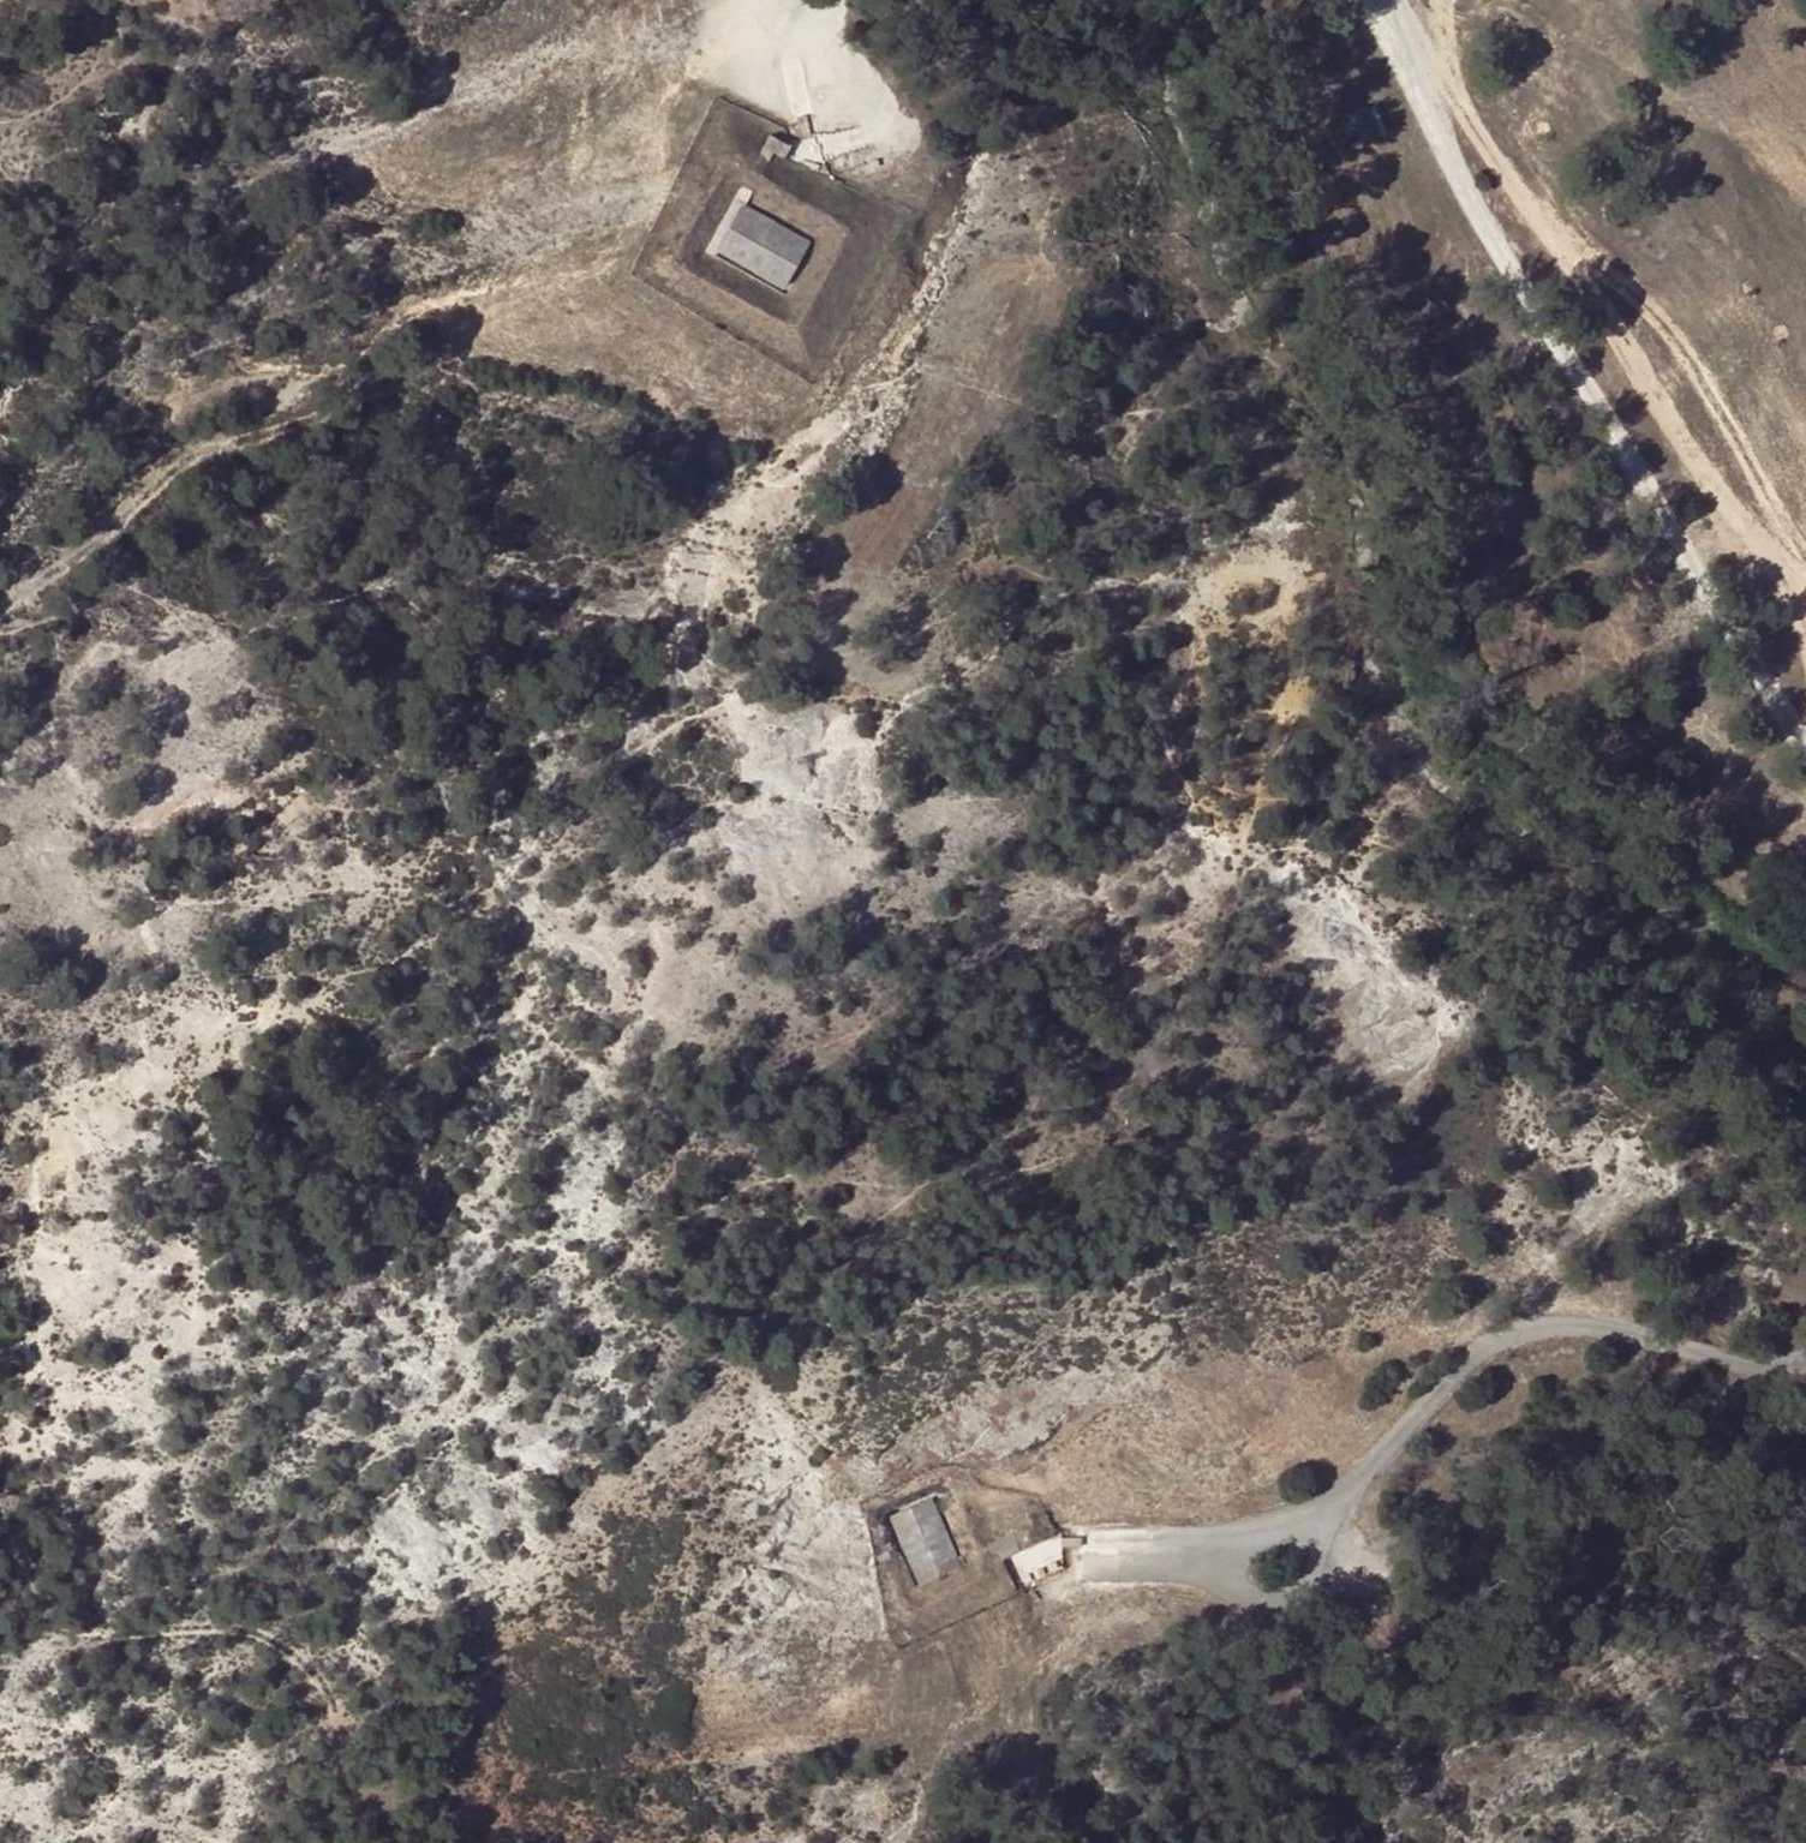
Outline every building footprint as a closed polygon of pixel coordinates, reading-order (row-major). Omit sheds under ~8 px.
[(816,242),(748,202),(719,252),(787,292),(816,242)] [(920,1577),(961,1560),(935,1501),(892,1520),(920,1577)] [(1062,1542),(1027,1548),(1031,1572),(1067,1566),(1062,1542)] [(966,1570),(961,1560),(920,1577),(925,1589),(966,1570)]
